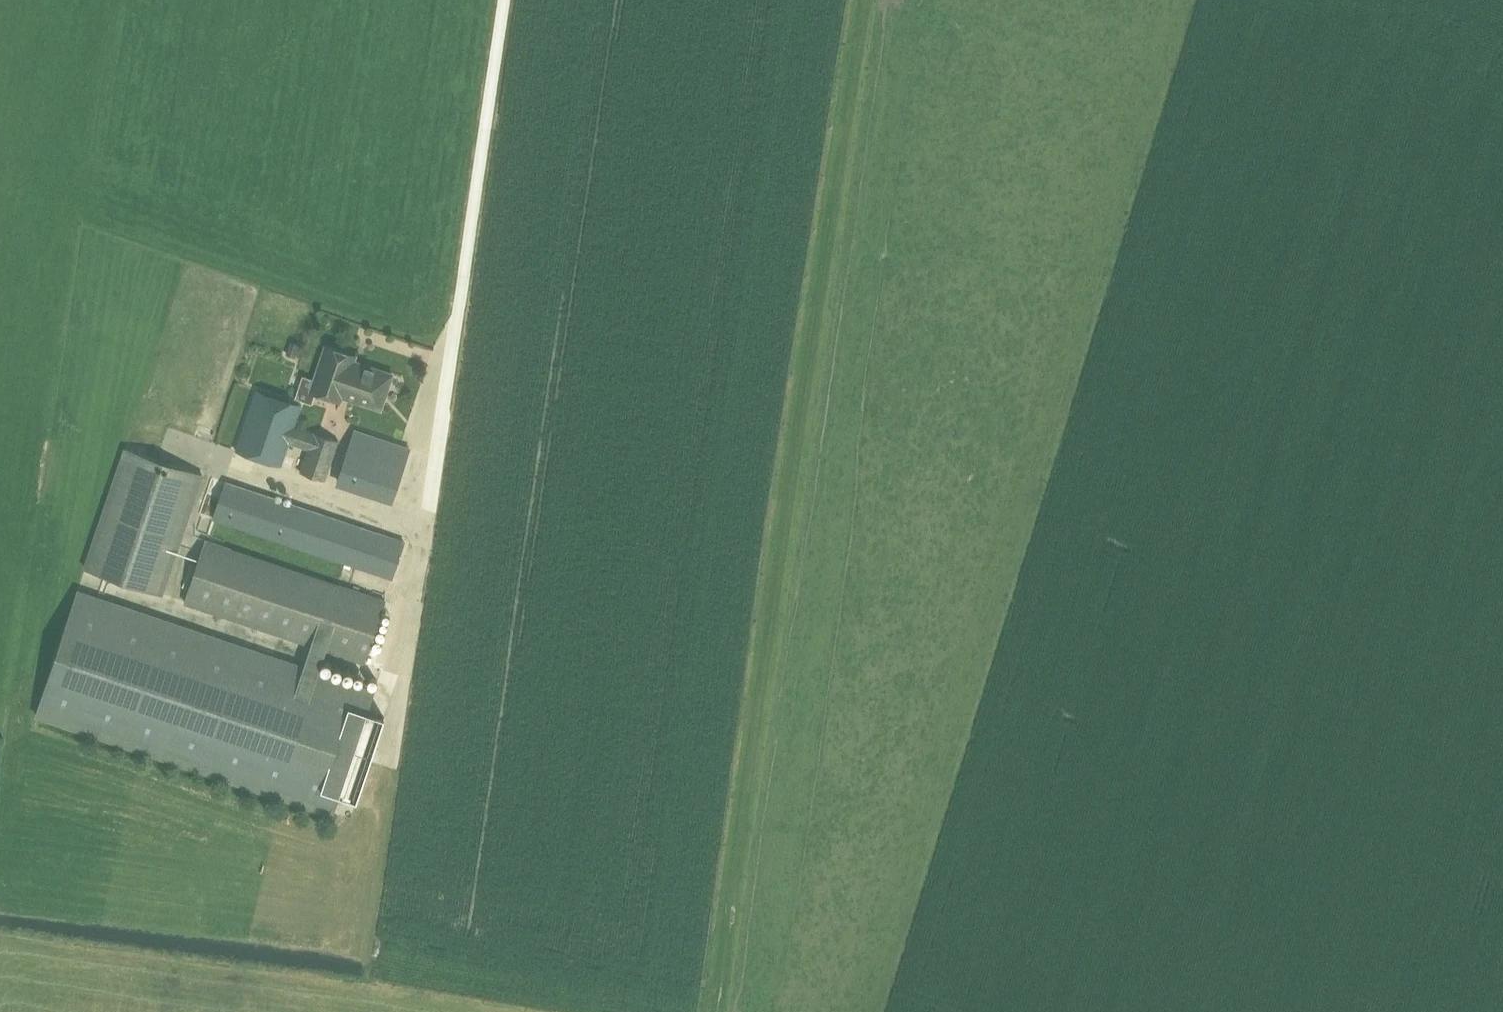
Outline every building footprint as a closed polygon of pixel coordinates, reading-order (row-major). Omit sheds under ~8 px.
[(310,390),(340,400),(341,396),(380,409),(392,374),(353,361),(355,355),(325,346),(310,390)] [(255,391),(235,452),(280,466),(287,442),(310,448),(302,474),(325,481),(337,441),(294,427),(300,406),(255,391)] [(393,500),(409,449),(353,431),(337,482),(393,500)] [(124,448),(83,569),(163,596),(204,475),(124,448)] [(225,482),(213,518),(393,579),(405,543),(225,482)] [(365,663),(385,601),(205,541),(184,602),(311,645),(326,650),(365,663)] [(304,665),(79,589),(36,716),(333,816),(340,793),(357,799),(385,717),(369,712),(377,688),(320,669),(326,650),(311,645),(304,665)]
